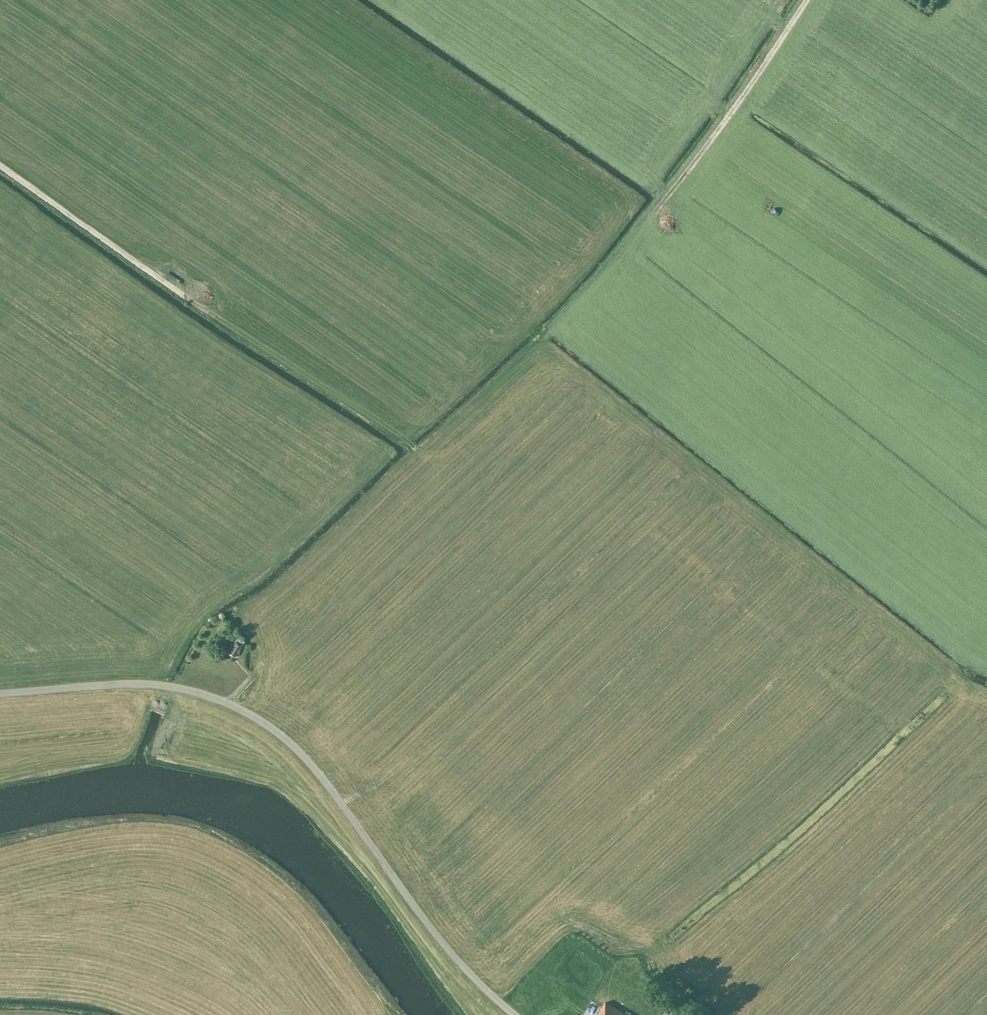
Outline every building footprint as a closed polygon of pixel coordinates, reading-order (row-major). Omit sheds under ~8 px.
[(219,637),(216,641),(214,645),(220,648),(224,640),(219,637)] [(237,637),(234,640),(233,640),(226,651),(235,657),(242,645),(244,642),(237,637)] [(605,1002),(598,1014),(628,1014),(605,1002)]
